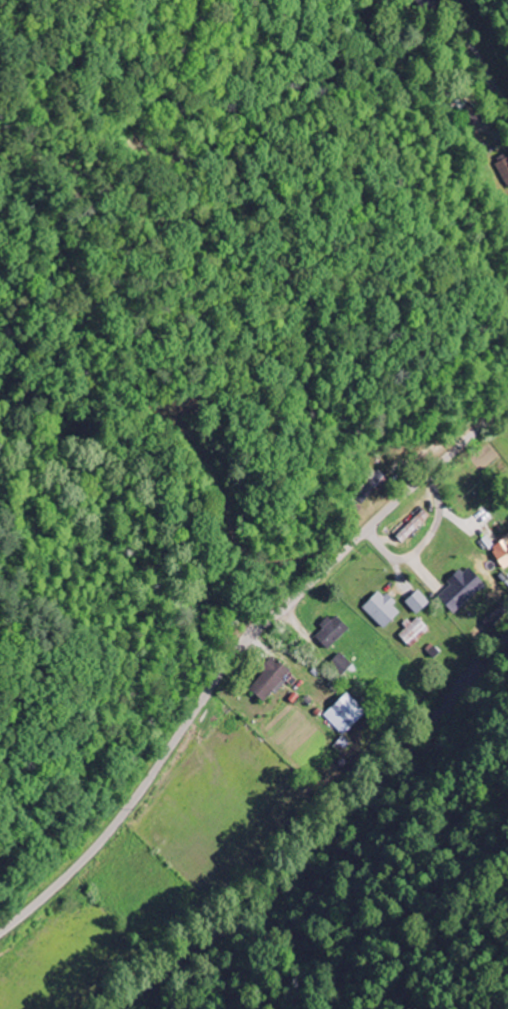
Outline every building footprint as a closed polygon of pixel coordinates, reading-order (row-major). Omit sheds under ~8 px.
[(404,543),(433,519),(426,511),(410,524),(407,521),(395,532),(404,543)] [(507,570),(507,541),(494,549),(507,571),(507,570)] [(454,587),(441,595),(454,613),(486,592),(469,568),(450,581),(454,587)] [(382,589),(365,610),(388,630),(402,613),(395,607),(398,603),(382,589)] [(433,605),(423,591),(408,601),(418,616),(433,605)] [(324,627),(326,629),(317,637),(330,651),(353,630),(339,614),(324,627)] [(433,629),(420,617),(414,624),(411,621),(399,635),(414,649),(433,629)] [(338,658),(331,653),(321,664),(340,680),(354,665),(342,654),(338,658)] [(268,703),(293,670),(275,657),(250,690),(268,703)] [(364,716),(345,696),(325,716),(344,736),(364,716)]
